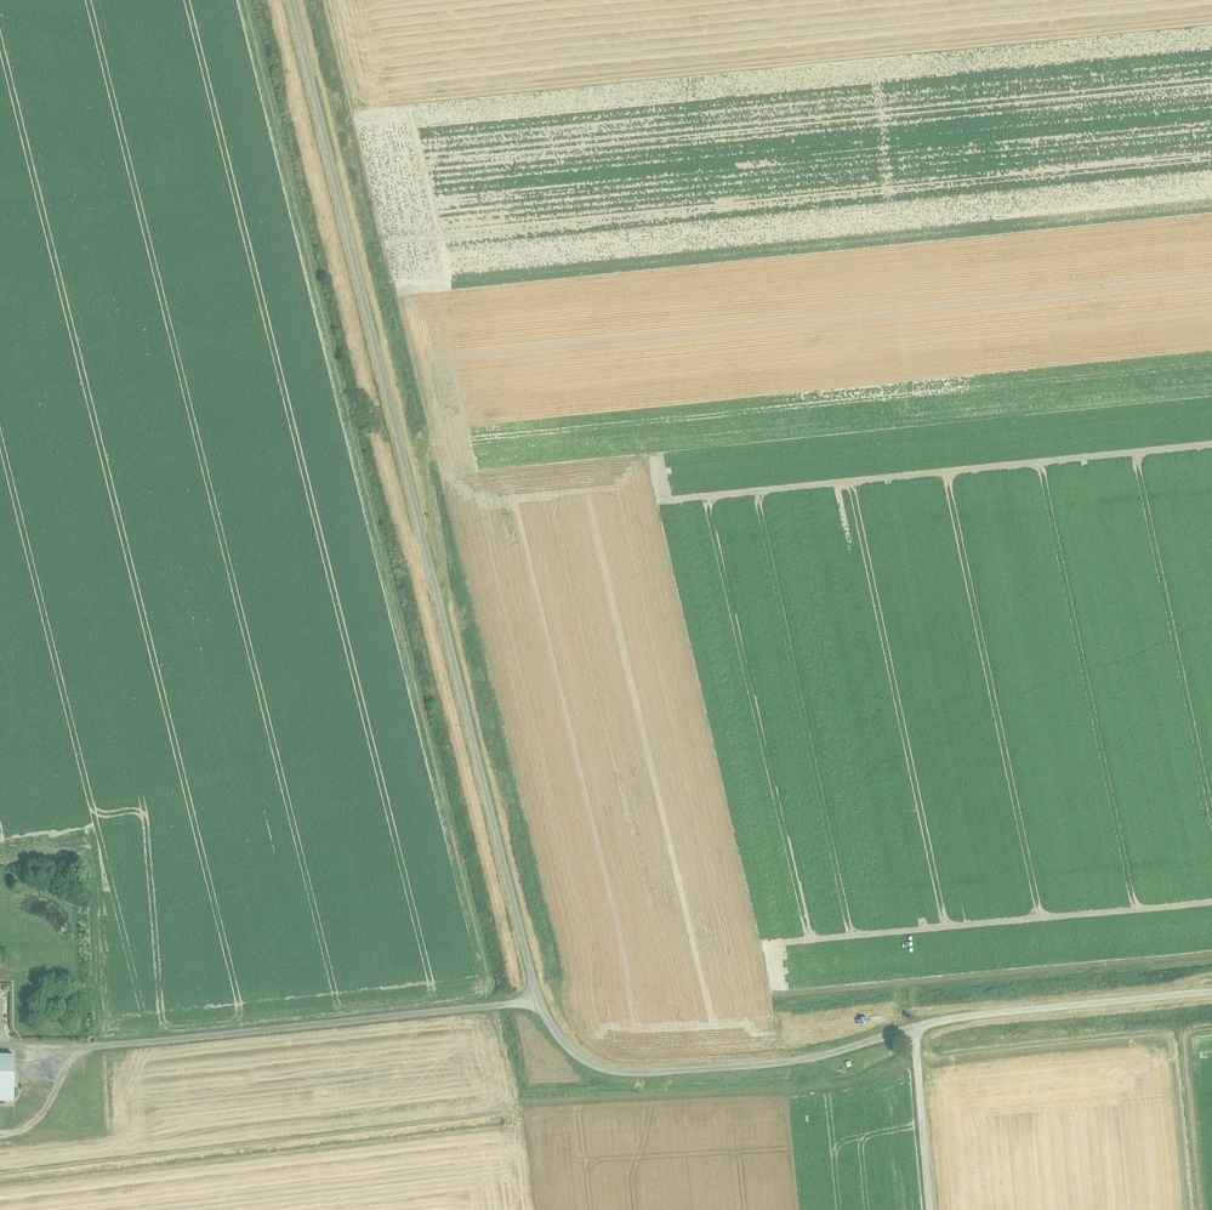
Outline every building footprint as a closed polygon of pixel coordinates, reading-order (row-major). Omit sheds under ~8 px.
[(14,1057),(0,1057),(0,1103),(13,1103),(14,1057)]
